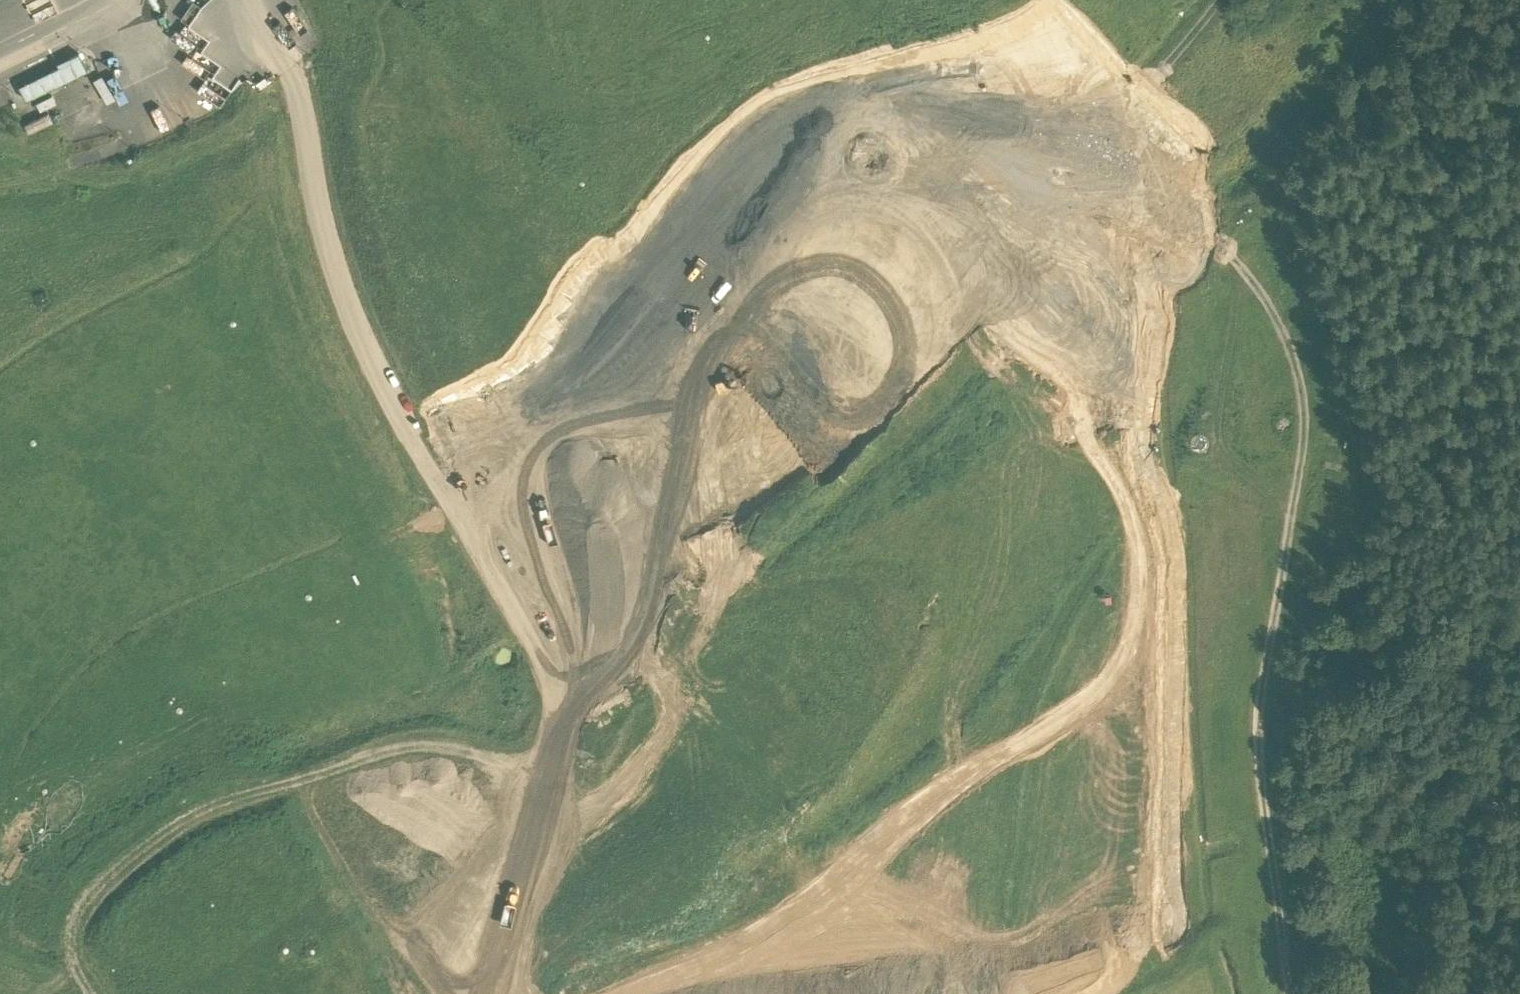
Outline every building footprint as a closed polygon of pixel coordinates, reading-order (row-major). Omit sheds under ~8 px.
[(189,25),(175,36),(193,58),(207,46),(189,25)] [(110,108),(127,99),(115,76),(98,85),(110,108)] [(97,124),(111,116),(103,100),(88,108),(97,124)]
